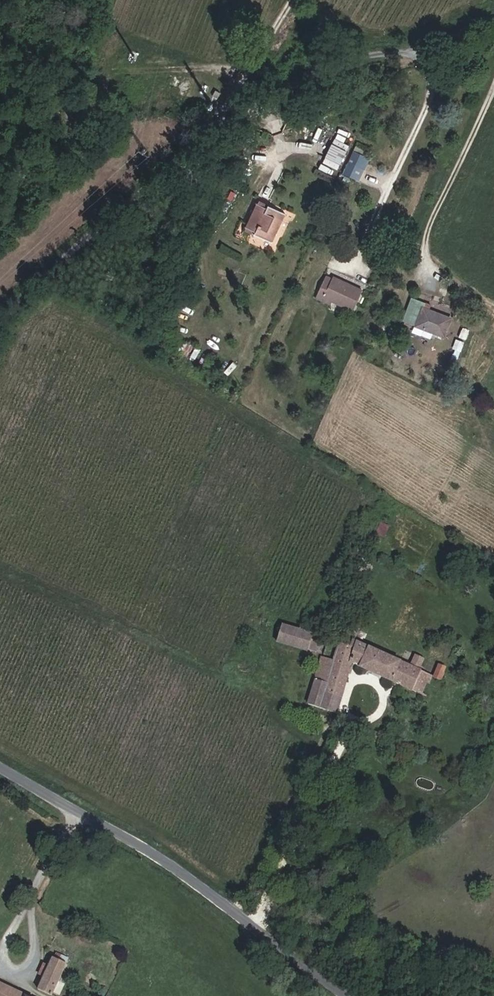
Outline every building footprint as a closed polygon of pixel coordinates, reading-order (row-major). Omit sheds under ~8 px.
[(334,139),(322,162),(337,169),(349,146),(334,139)] [(361,181),(368,156),(351,151),(344,175),(361,181)] [(240,224),(267,236),(280,208),(272,204),(271,207),(251,199),(240,224)] [(330,301),(356,312),(367,287),(332,272),(331,274),(322,271),(314,290),(322,293),(320,297),(330,301)] [(330,301),(320,297),(322,293),(314,290),(311,298),(328,306),(330,301)] [(445,336),(451,323),(444,319),(445,316),(433,311),(435,307),(416,298),(406,322),(433,333),(434,331),(445,336)] [(376,533),(386,537),(391,525),(381,521),(376,533)] [(322,621),(328,623),(332,616),(326,613),(322,621)] [(271,639),(288,646),(293,630),(282,625),(281,630),(275,628),(271,639)] [(340,695),(325,690),(340,645),(320,638),(293,630),(288,646),(323,657),(307,705),(332,715),(340,695)] [(437,661),(431,674),(343,637),(340,645),(325,690),(340,695),(350,663),(439,699),(447,681),(440,678),(445,664),(437,661)] [(56,954),(43,988),(56,994),(71,961),(56,954)] [(0,980),(0,995),(34,995),(0,980)]
